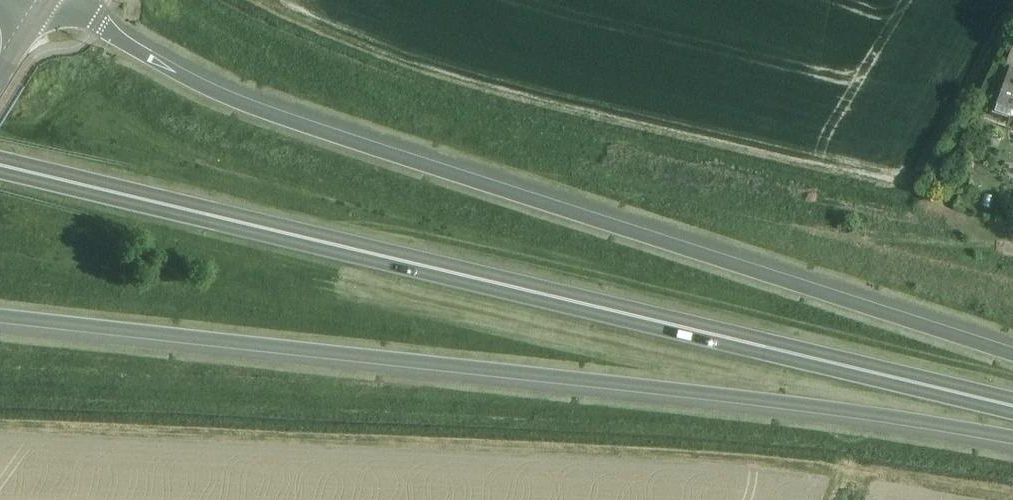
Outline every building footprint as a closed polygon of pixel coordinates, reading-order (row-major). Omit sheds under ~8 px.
[(1009,47),(1001,69),(1006,70),(995,99),(1012,106),(1012,48),(1009,47)]
